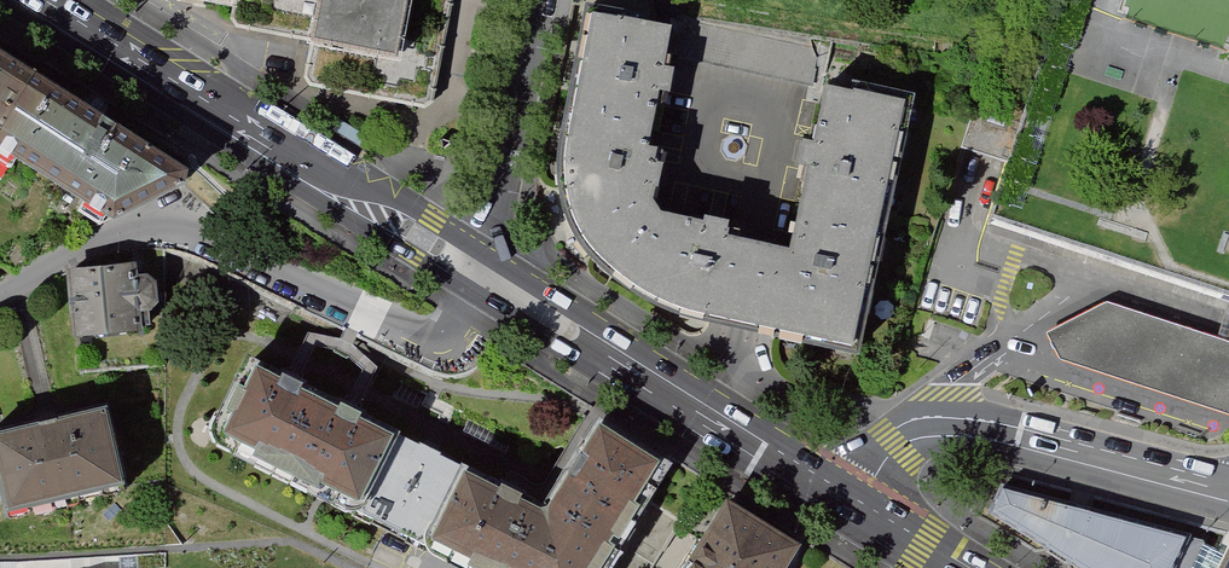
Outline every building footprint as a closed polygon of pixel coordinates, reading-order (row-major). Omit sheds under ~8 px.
[(233,8),(232,20),(238,30),(310,42),(315,43),(308,80),(313,87),(428,110),(436,105),(455,0),(192,0),(233,8)] [(575,102),(656,119),(661,89),(672,91),(675,69),(664,67),(671,28),(592,15),(575,102)] [(34,74),(0,52),(0,129),(34,74)] [(0,129),(0,156),(109,226),(186,188),(188,174),(34,74),(0,129)] [(802,222),(883,238),(911,102),(831,87),(821,142),(809,140),(805,166),(814,168),(802,222)] [(603,260),(618,272),(665,214),(657,201),(665,163),(658,162),(660,150),(650,149),(656,119),(575,102),(568,140),(565,174),(572,211),(583,236),(603,260)] [(685,312),(762,328),(772,280),(759,276),(764,245),(732,238),(734,223),(709,217),(708,223),(665,214),(618,272),(629,282),(658,300),(685,312)] [(860,349),(883,238),(802,222),(796,252),(764,245),(759,276),(772,280),(762,328),(860,349)] [(130,268),(68,273),(72,341),(136,336),(135,312),(146,312),(152,305),(152,288),(144,282),(131,283),(130,268)] [(1114,304),(1051,336),(1066,365),(1228,417),(1228,341),(1114,304)] [(246,460),(277,476),(314,494),(318,486),(357,505),(391,437),(357,421),(360,415),(352,411),(338,404),(336,410),(298,391),(300,386),(289,381),(277,375),(275,379),(250,367),(239,391),(233,388),(221,412),(226,414),(216,436),(250,452),(246,460)] [(109,410),(0,434),(0,474),(9,512),(126,485),(109,410)] [(604,423),(562,492),(623,528),(663,461),(646,450),(604,423)] [(357,505),(429,542),(465,471),(391,437),(357,505)] [(544,512),(465,471),(429,542),(471,564),(469,567),(516,567),(544,512)] [(623,528),(562,492),(551,510),(544,512),(516,567),(599,567),(623,528)] [(1015,495),(1004,520),(1079,567),(1188,567),(1202,541),(1100,516),(1015,495)] [(692,567),(789,567),(800,551),(729,507),(692,567)] [(1220,567),(1228,567),(1228,549),(1220,567)]
